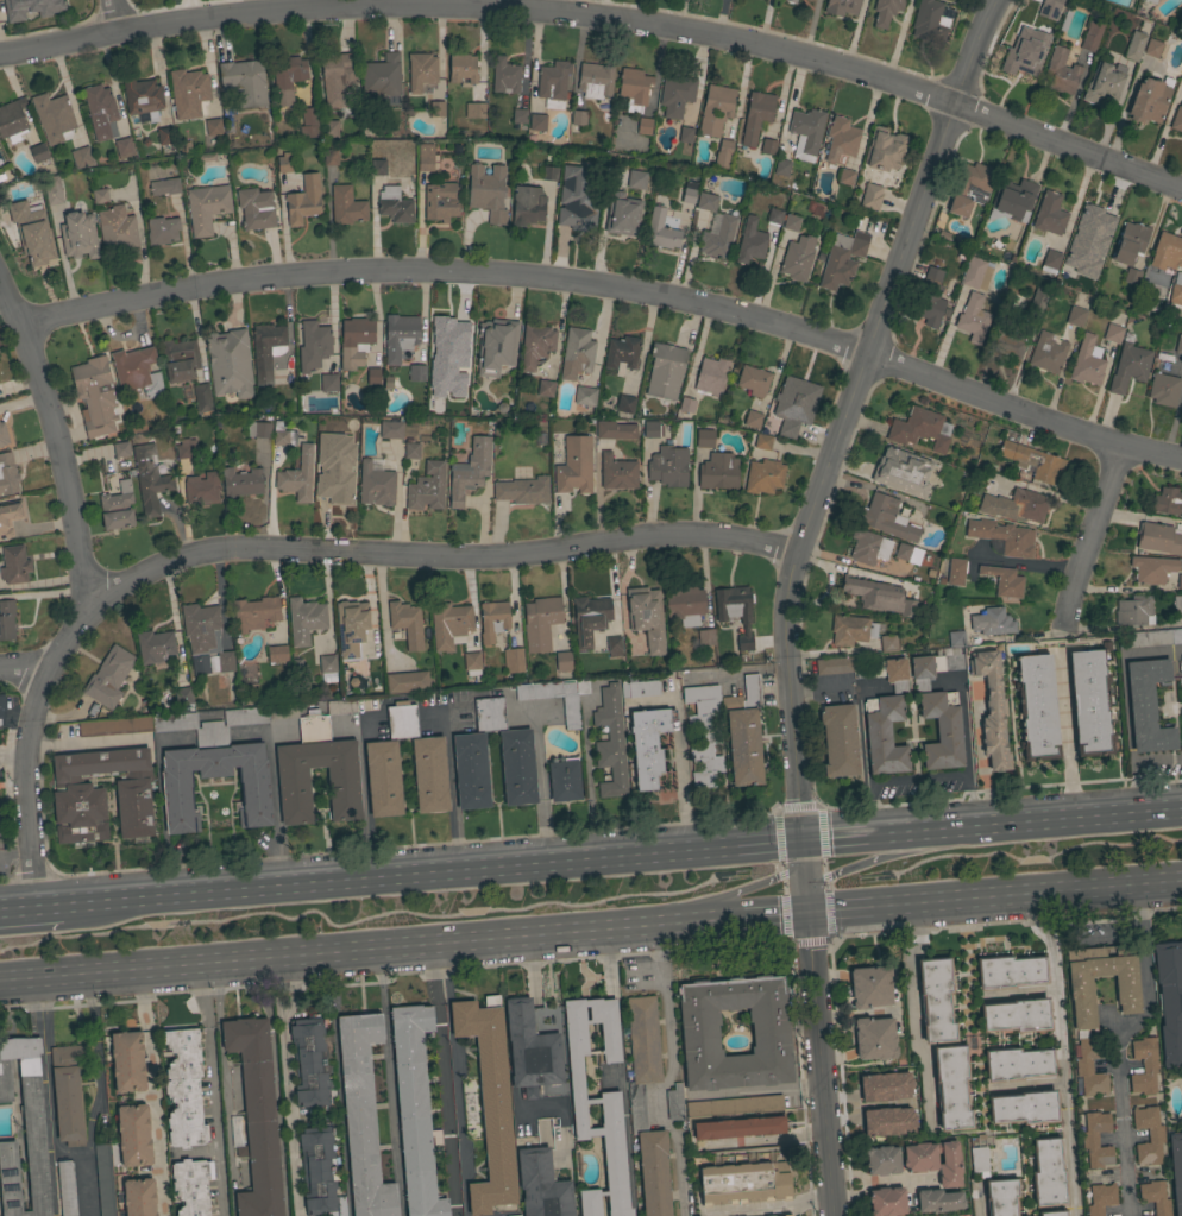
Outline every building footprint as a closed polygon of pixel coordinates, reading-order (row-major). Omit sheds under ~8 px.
[(7,23),(3,0),(64,0),(65,10),(51,13),(51,14),(50,14),(50,15),(39,18),(39,17),(38,17),(37,11),(29,12),(24,12),(25,19),(7,23)] [(823,12),(826,0),(860,0),(856,15),(843,12),(842,17),(823,12)] [(873,11),(875,0),(904,0),(901,12),(895,11),(894,17),(889,15),(886,30),(872,27),(876,12),(873,11)] [(911,27),(918,0),(931,0),(943,2),(939,15),(950,19),(942,45),(911,37),(913,29),(911,27)] [(1038,14),(1043,0),(1062,0),(1055,20),(1038,14)] [(1093,52),(1080,48),(1089,19),(1104,25),(1093,52)] [(1133,30),(1146,36),(1137,63),(1123,57),(1133,30)] [(1149,38),(1163,43),(1157,59),(1143,53),(1149,38)] [(1014,68),(1012,75),(1000,70),(1008,48),(1016,51),(1018,43),(1043,53),(1035,76),(1014,68)] [(1062,67),(1070,69),(1071,64),(1082,68),(1080,74),(1071,96),(1039,84),(1048,64),(1046,64),(1054,44),(1068,50),(1062,67)] [(400,74),(401,81),(400,81),(400,96),(375,96),(375,93),(363,93),(361,63),(384,62),(383,52),(398,51),(400,74)] [(344,106),(341,108),(337,109),(334,107),(326,108),(321,57),(338,56),(338,55),(352,53),(356,87),(342,88),(344,106)] [(438,83),(434,83),(434,84),(427,84),(427,83),(420,83),(421,94),(409,94),(408,61),(408,53),(430,53),(430,57),(436,56),(438,83)] [(476,75),(477,75),(477,80),(476,80),(476,84),(467,83),(467,77),(459,77),(459,82),(449,82),(449,53),(469,55),(469,56),(476,56),(476,75)] [(518,93),(492,92),(493,55),(504,56),(504,64),(510,64),(510,65),(520,65),(518,93)] [(290,82),(291,92),(293,92),(294,106),(276,107),(275,94),(274,77),(272,59),(298,56),(298,61),(306,59),(307,71),(308,80),(290,82)] [(262,59),(266,105),(264,105),(263,107),(258,107),(256,106),(235,108),(233,87),(221,89),(218,64),(232,62),(232,63),(262,59)] [(565,101),(564,101),(562,109),(545,108),(545,99),(536,97),(539,67),(552,67),(553,61),(567,62),(567,63),(571,63),(571,74),(566,74),(565,101)] [(1098,61),(1112,67),(1112,69),(1126,74),(1115,101),(1101,95),(1098,106),(1081,100),(1088,82),(1089,81),(1098,61)] [(611,96),(602,95),(602,99),(583,97),(583,92),(579,92),(579,89),(577,89),(577,83),(578,83),(580,63),(603,65),(603,67),(614,68),(611,96)] [(642,70),(642,75),(653,77),(653,86),(648,84),(647,89),(649,89),(648,95),(647,95),(646,106),(642,106),(641,114),(624,112),(627,97),(617,96),(621,68),(642,70)] [(169,71),(183,69),(184,73),(200,70),(200,74),(207,73),(210,100),(199,101),(200,106),(207,106),(208,114),(201,115),(201,116),(176,120),(169,71)] [(664,77),(680,80),(680,76),(697,80),(693,102),(684,101),(680,120),(662,116),(665,106),(659,105),(664,77)] [(1137,82),(1142,83),(1144,77),(1153,81),(1153,78),(1162,82),(1164,76),(1174,80),(1170,89),(1171,89),(1158,124),(1146,119),(1145,125),(1128,119),(1130,115),(1125,113),(1137,82)] [(164,107),(162,108),(162,109),(158,109),(158,108),(156,108),(157,119),(153,119),(153,116),(151,116),(151,114),(149,114),(149,112),(139,113),(139,114),(127,115),(121,78),(133,77),(134,82),(153,78),(155,86),(161,84),(164,107)] [(82,89),(100,84),(101,89),(108,88),(111,97),(113,96),(118,120),(114,121),(118,136),(111,138),(95,143),(82,89)] [(703,107),(708,84),(736,89),(733,113),(731,119),(725,118),(724,122),(722,122),(719,130),(722,130),(721,133),(719,133),(718,138),(697,134),(703,107)] [(750,92),(775,96),(771,122),(769,122),(769,124),(766,122),(765,130),(757,128),(754,149),(740,145),(750,92)] [(76,127),(73,128),(75,134),(69,137),(70,138),(63,140),(63,141),(48,146),(40,126),(38,127),(32,108),(33,108),(30,97),(45,93),(48,100),(65,94),(76,127)] [(7,137),(0,139),(0,106),(24,96),(27,106),(20,109),(27,128),(26,130),(26,131),(18,134),(20,140),(10,144),(7,137)] [(445,116),(429,116),(429,102),(444,101),(445,116)] [(485,118),(465,118),(465,103),(485,103),(485,118)] [(1177,105),(1181,107),(1181,133),(1169,127),(1177,105)] [(317,137),(300,138),(298,126),(302,126),(301,108),(315,107),(317,137)] [(526,124),(511,122),(513,108),(527,109),(526,124)] [(813,163),(792,158),(798,134),(787,132),(792,111),(805,114),(806,111),(809,112),(810,108),(825,113),(813,163)] [(585,126),(571,125),(572,111),(586,112),(585,126)] [(545,131),(529,130),(530,114),(546,115),(545,131)] [(854,158),(847,156),(843,165),(825,160),(828,151),(826,151),(830,138),(825,137),(829,125),(830,126),(832,115),(849,119),(848,125),(861,130),(854,158)] [(220,118),(221,133),(206,136),(205,120),(220,118)] [(652,119),(650,136),(636,133),(639,118),(652,119)] [(338,138),(322,138),(322,120),(338,120),(338,138)] [(900,165),(893,170),(893,169),(887,168),(886,172),(866,168),(866,164),(862,164),(867,144),(868,144),(869,140),(868,140),(872,126),(874,126),(875,125),(886,128),(885,130),(887,130),(886,133),(894,136),(894,134),(897,134),(897,133),(906,136),(905,137),(907,138),(904,152),(901,157),(900,162),(898,162),(900,165)] [(171,126),(174,143),(158,145),(156,128),(171,126)] [(693,128),(691,144),(678,141),(680,126),(693,128)] [(130,137),(134,156),(119,159),(114,141),(130,137)] [(762,138),(777,141),(774,156),(760,152),(762,138)] [(734,141),(731,156),(730,156),(728,169),(713,166),(716,152),(718,152),(721,139),(734,141)] [(27,149),(43,143),(49,157),(45,159),(48,163),(42,165),(39,162),(34,164),(27,149)] [(433,171),(417,171),(417,144),(433,144),(433,171)] [(93,163),(76,169),(70,151),(87,145),(93,163)] [(323,165),(322,149),(338,149),(338,165),(323,165)] [(291,172),(278,174),(276,157),(282,157),(282,153),(289,152),(291,172)] [(777,158),(791,162),(787,177),(773,174),(777,158)] [(385,175),(371,175),(370,159),(385,159),(385,175)] [(467,208),(470,164),(472,164),(472,162),(480,162),(480,165),(483,165),(482,175),(490,175),(491,165),(495,165),(495,163),(501,164),(501,165),(505,166),(502,209),(507,210),(505,225),(488,223),(489,209),(467,208)] [(996,171),(983,206),(972,201),(966,219),(947,212),(954,194),(952,193),(963,163),(973,166),(974,163),(996,171)] [(542,166),(558,168),(557,182),(541,179),(542,166)] [(841,168),(855,171),(851,187),(837,183),(841,168)] [(647,172),(645,190),(627,188),(629,170),(647,172)] [(301,216),(302,226),(288,227),(287,216),(288,216),(285,202),(284,202),(283,197),(285,197),(284,194),(303,193),(301,174),(317,172),(320,194),(319,195),(320,214),(301,216)] [(63,202),(48,206),(44,187),(49,185),(48,177),(58,175),(63,202)] [(166,195),(163,195),(163,194),(151,196),(149,182),(164,179),(178,177),(181,193),(166,195)] [(986,220),(991,207),(989,207),(1000,178),(1011,182),(1010,183),(1017,187),(1019,178),(1038,185),(1024,223),(1019,221),(1018,222),(1001,216),(986,220)] [(697,183),(692,204),(680,202),(685,181),(697,183)] [(878,212),(859,207),(866,182),(882,187),(880,194),(881,195),(878,212)] [(425,184),(430,184),(441,184),(442,183),(455,183),(457,184),(459,184),(459,216),(448,216),(448,223),(441,222),(441,220),(425,220),(425,184)] [(186,190),(228,184),(231,212),(209,215),(212,235),(191,238),(186,190)] [(351,201),(366,201),(367,220),(352,221),(352,223),(332,225),(331,185),(351,184),(351,201)] [(413,223),(391,223),(391,219),(388,219),(388,215),(377,215),(377,197),(378,197),(378,191),(382,191),(382,185),(398,185),(398,200),(413,200),(413,223)] [(543,221),(534,221),(534,225),(526,223),(524,227),(511,226),(515,185),(541,188),(540,191),(543,191),(542,196),(546,196),(546,202),(545,202),(543,221)] [(106,188),(108,202),(94,204),(92,190),(106,188)] [(276,227),(244,231),(244,227),(241,227),(241,226),(239,226),(239,223),(241,223),(240,221),(241,221),(241,216),(243,216),(241,208),(238,208),(235,190),(256,188),(257,193),(258,193),(258,190),(268,189),(268,191),(271,190),(276,227)] [(1044,189),(1061,195),(1057,206),(1058,207),(1058,210),(1068,214),(1061,233),(1060,233),(1060,235),(1043,229),(1042,231),(1031,227),(1044,189)] [(636,237),(604,232),(611,190),(624,193),(623,199),(641,201),(636,237)] [(718,196),(713,213),(696,208),(699,191),(718,196)] [(579,197),(579,196),(599,199),(597,210),(595,227),(571,225),(570,232),(555,229),(557,222),(558,222),(560,206),(559,206),(560,201),(567,202),(568,196),(579,197)] [(14,222),(11,223),(6,204),(25,200),(29,213),(43,209),(48,228),(49,228),(56,257),(46,259),(46,263),(30,267),(26,254),(23,254),(14,222)] [(1084,201),(1104,207),(1102,210),(1114,215),(1104,246),(1087,240),(1084,244),(1071,239),(1084,201)] [(133,215),(138,245),(126,247),(126,250),(121,250),(121,251),(105,254),(103,242),(102,242),(98,212),(106,210),(106,208),(111,207),(111,206),(122,204),(124,216),(133,215)] [(661,227),(681,231),(678,247),(672,246),(671,250),(645,244),(648,226),(652,206),(666,208),(661,227)] [(779,225),(766,221),(769,208),(782,212),(779,225)] [(99,258),(88,259),(87,253),(80,254),(81,258),(71,259),(70,256),(64,257),(58,225),(64,223),(63,215),(65,215),(65,213),(75,212),(75,213),(82,212),(83,215),(92,214),(99,258)] [(727,259),(717,258),(716,259),(708,257),(709,256),(704,254),(704,253),(698,251),(700,242),(698,242),(700,231),(716,234),(721,213),(736,216),(727,259)] [(762,259),(750,257),(749,259),(747,259),(746,265),(734,262),(746,215),(747,216),(747,214),(755,216),(755,218),(756,219),(753,231),(767,234),(767,238),(762,259)] [(800,218),(797,233),(781,228),(786,214),(800,218)] [(178,218),(180,229),(176,231),(177,240),(172,241),(172,242),(149,246),(146,233),(147,233),(146,219),(163,218),(163,220),(178,218)] [(1125,221),(1132,225),(1133,222),(1144,227),(1144,226),(1150,228),(1140,256),(1136,254),(1131,267),(1109,259),(1125,221)] [(863,258),(849,254),(847,259),(856,262),(853,277),(849,276),(847,286),(836,283),(834,291),(817,286),(830,245),(831,245),(835,233),(851,238),(854,229),(870,234),(863,258)] [(1159,231),(1181,239),(1181,267),(1175,265),(1174,270),(1164,266),(1163,271),(1149,265),(1153,252),(1152,252),(1159,231)] [(811,252),(813,253),(804,283),(787,278),(788,275),(779,272),(787,241),(796,244),(798,235),(804,237),(805,234),(816,238),(811,252)] [(1046,248),(1062,254),(1055,275),(1039,270),(1046,248)] [(1076,279),(1060,273),(1067,253),(1083,259),(1076,279)] [(985,291),(977,288),(976,289),(960,283),(969,256),(987,262),(985,265),(993,269),(985,291)] [(936,329),(923,325),(925,319),(920,317),(928,295),(918,291),(928,266),(943,271),(938,285),(942,286),(937,298),(945,301),(936,329)] [(1127,267),(1140,272),(1136,285),(1123,281),(1127,267)] [(1176,271),(1181,273),(1181,305),(1168,303),(1171,283),(1174,284),(1176,271)] [(1040,316),(1026,311),(1036,284),(1050,289),(1040,316)] [(979,346),(968,341),(970,333),(954,327),(958,314),(961,314),(969,290),(983,296),(979,309),(991,314),(979,346)] [(1081,328),(1065,322),(1070,305),(1087,310),(1081,328)] [(385,314),(397,314),(397,316),(419,316),(417,345),(411,345),(411,349),(400,349),(400,365),(385,365),(385,314)] [(459,319),(458,347),(445,347),(444,360),(446,360),(445,374),(429,374),(430,317),(459,319)] [(375,319),(375,344),(367,344),(367,352),(363,352),(363,366),(354,366),(354,371),(340,371),(340,342),(341,342),(341,321),(350,321),(350,319),(375,319)] [(514,365),(508,365),(508,366),(499,365),(498,378),(477,376),(478,367),(477,366),(479,336),(477,336),(479,323),(483,323),(484,321),(490,322),(490,323),(491,323),(491,319),(518,321),(514,365)] [(301,321),(315,320),(315,327),(329,326),(329,336),(332,336),(332,344),(331,344),(331,354),(327,354),(327,358),(319,359),(319,367),(308,368),(308,373),(300,374),(298,347),(302,347),(301,321)] [(1019,360),(986,348),(995,321),(1029,332),(1019,360)] [(524,322),(535,323),(534,326),(549,327),(549,330),(557,330),(554,352),(547,351),(547,358),(537,357),(537,359),(535,359),(534,372),(520,371),(524,322)] [(272,384),(256,385),(252,330),(252,326),(272,323),(272,327),(285,326),(287,345),(285,346),(285,349),(284,352),(279,354),(277,355),(270,355),(272,384)] [(1124,328),(1118,344),(1102,339),(1107,323),(1124,328)] [(567,327),(590,330),(589,340),(596,341),(591,372),(579,371),(579,372),(576,372),(574,382),(559,379),(567,327)] [(205,335),(227,333),(227,330),(245,328),(249,347),(247,347),(252,384),(251,384),(252,396),(235,398),(235,392),(213,396),(205,335)] [(1057,376),(1027,364),(1039,329),(1051,334),(1051,335),(1061,338),(1060,340),(1069,344),(1057,376)] [(1083,332),(1095,335),(1092,344),(1093,344),(1093,345),(1102,348),(1099,359),(1106,361),(1102,373),(1099,386),(1081,380),(1080,383),(1068,378),(1083,332)] [(1144,383),(1132,379),(1133,377),(1127,376),(1123,396),(1107,392),(1112,374),(1113,374),(1124,332),(1133,334),(1130,346),(1152,351),(1144,383)] [(1178,334),(1181,335),(1181,354),(1174,352),(1178,334)] [(640,339),(636,359),(639,359),(637,370),(635,368),(635,370),(624,368),(625,363),(617,361),(616,370),(603,367),(608,339),(622,341),(623,335),(640,339)] [(163,363),(164,363),(159,341),(171,339),(172,344),(195,339),(200,368),(194,370),(195,378),(168,384),(163,363)] [(687,349),(681,377),(680,377),(674,401),(645,395),(653,357),(649,357),(652,342),(687,349)] [(163,393),(145,399),(142,386),(120,392),(109,353),(122,349),(124,353),(138,349),(138,351),(152,347),(157,363),(147,365),(149,368),(146,370),(147,374),(159,371),(163,393)] [(269,372),(290,372),(290,348),(269,348),(269,372)] [(75,398),(74,395),(75,392),(68,367),(86,363),(84,360),(105,354),(107,361),(105,361),(117,405),(114,407),(118,420),(113,421),(115,431),(87,439),(82,422),(89,420),(84,402),(81,403),(80,399),(77,399),(75,398)] [(719,398),(710,396),(710,393),(693,389),(702,358),(716,361),(717,358),(729,361),(719,398)] [(772,373),(765,395),(763,395),(761,398),(749,395),(750,390),(735,385),(742,364),(772,373)] [(408,365),(425,365),(425,382),(408,382),(408,365)] [(379,368),(379,385),(366,384),(366,368),(379,368)] [(1174,408),(1152,403),(1153,398),(1148,397),(1152,372),(1181,378),(1174,408)] [(338,373),(338,377),(337,377),(337,390),(323,391),(323,392),(320,392),(320,374),(338,373)] [(822,386),(809,426),(799,423),(793,440),(777,434),(781,420),(773,416),(774,415),(772,414),(777,401),(773,399),(775,393),(779,395),(785,374),(822,386)] [(554,382),(552,397),(536,395),(539,379),(554,382)] [(444,382),(444,399),(442,399),(441,416),(427,415),(427,396),(428,396),(428,382),(444,382)] [(212,410),(209,411),(210,412),(201,415),(201,412),(196,414),(191,385),(207,383),(212,410)] [(597,389),(595,407),(573,403),(576,385),(597,389)] [(635,398),(631,414),(615,410),(618,395),(635,398)] [(681,396),(696,399),(691,414),(678,410),(681,396)] [(942,422),(951,426),(948,437),(949,437),(943,455),(930,451),(933,440),(926,437),(926,440),(917,436),(913,445),(905,442),(904,446),(886,439),(893,418),(906,423),(913,405),(944,416),(942,422)] [(757,429),(743,424),(748,410),(763,415),(757,429)] [(274,421),(282,422),(281,427),(283,427),(283,431),(296,431),(295,447),(272,446),(274,421)] [(403,422),(402,440),(379,439),(381,421),(403,422)] [(596,439),(596,421),(615,421),(615,424),(637,424),(637,439),(596,439)] [(643,422),(659,421),(659,424),(660,424),(660,435),(659,435),(659,437),(643,437),(643,422)] [(6,446),(0,447),(0,423),(4,422),(10,443),(6,445),(6,446)] [(270,439),(246,437),(247,422),(271,423),(270,439)] [(715,430),(713,448),(696,448),(697,429),(715,430)] [(769,452),(754,448),(754,447),(748,446),(752,433),(756,434),(756,433),(773,437),(769,452)] [(467,464),(469,455),(471,455),(472,436),(491,436),(490,465),(489,465),(489,477),(483,475),(483,486),(473,486),(473,490),(463,489),(463,493),(464,493),(463,509),(449,509),(451,471),(449,471),(449,464),(467,464)] [(591,493),(578,493),(578,489),(571,489),(571,492),(554,492),(554,466),(565,465),(564,436),(591,436),(591,493)] [(189,439),(189,440),(199,440),(201,458),(182,459),(180,440),(189,439)] [(344,439),(358,439),(357,456),(342,455),(344,439)] [(1067,460),(1061,479),(1055,478),(1052,486),(1031,479),(1033,472),(1024,470),(1024,468),(1014,466),(1017,461),(998,455),(1002,440),(1067,460)] [(113,443),(127,442),(130,456),(114,459),(113,443)] [(309,503),(295,503),(296,492),(282,491),(282,490),(274,489),(275,471),(284,472),(284,470),(298,470),(300,442),(313,443),(309,503)] [(420,443),(419,459),(403,458),(404,442),(420,443)] [(172,474),(175,490),(155,493),(156,499),(157,499),(159,517),(143,519),(132,447),(155,443),(156,455),(155,455),(158,477),(172,474)] [(687,461),(686,461),(687,487),(666,487),(666,484),(659,484),(659,480),(648,480),(647,461),(650,461),(650,455),(653,454),(659,454),(659,446),(673,446),(674,448),(687,448),(687,461)] [(931,461),(931,464),(932,464),(930,472),(929,472),(924,483),(929,484),(928,489),(929,490),(926,494),(925,496),(924,499),(870,480),(876,464),(878,464),(880,456),(882,456),(885,448),(887,448),(888,446),(931,461)] [(602,451),(612,451),(611,461),(637,461),(637,489),(602,489),(602,451)] [(19,492),(0,496),(0,454),(11,452),(14,468),(15,468),(17,472),(15,472),(17,473),(18,473),(20,481),(17,483),(19,492)] [(699,465),(703,465),(703,461),(709,461),(709,453),(733,453),(733,458),(738,459),(737,467),(738,467),(737,490),(727,490),(727,487),(713,487),(713,489),(698,487),(699,465)] [(394,506),(373,505),(373,504),(359,503),(361,458),(371,459),(370,471),(395,472),(394,506)] [(761,462),(762,459),(780,462),(780,465),(786,466),(781,489),(774,487),(773,494),(757,492),(757,494),(744,492),(749,461),(761,462)] [(442,509),(427,509),(428,504),(422,504),(422,510),(405,510),(407,484),(415,485),(415,477),(430,478),(430,474),(425,474),(425,460),(445,461),(442,509)] [(234,496),(235,498),(224,499),(221,468),(233,467),(233,474),(238,474),(238,472),(245,472),(245,473),(250,473),(250,470),(262,468),(263,474),(262,474),(263,493),(234,496)] [(186,481),(186,477),(199,475),(199,480),(205,479),(205,472),(216,471),(216,479),(218,479),(219,491),(218,491),(219,503),(186,505),(183,483),(186,481)] [(317,477),(328,477),(328,474),(340,474),(340,480),(350,480),(350,485),(348,485),(348,503),(327,502),(327,503),(317,503),(317,477)] [(548,504),(513,505),(513,500),(493,500),(493,483),(511,481),(511,480),(535,480),(535,477),(548,475),(548,504)] [(103,530),(99,496),(108,494),(108,497),(120,494),(118,480),(130,479),(133,504),(127,504),(128,510),(132,509),(134,525),(103,530)] [(1177,492),(1181,493),(1181,517),(1150,511),(1153,494),(1159,496),(1161,486),(1165,487),(1165,486),(1177,489),(1177,492)] [(1024,490),(1050,498),(1040,524),(1014,516),(1013,521),(979,510),(983,494),(1006,502),(1005,506),(1010,508),(1012,498),(1011,498),(1014,487),(1024,490)] [(861,524),(873,491),(899,500),(897,508),(897,509),(894,514),(907,518),(905,524),(920,529),(916,543),(861,524)] [(11,538),(0,540),(0,504),(21,500),(25,518),(11,521),(12,528),(8,528),(12,530),(13,536),(11,538)] [(1001,556),(1004,540),(989,538),(989,540),(964,537),(967,519),(979,521),(979,519),(994,521),(994,522),(995,523),(995,525),(1004,527),(1005,524),(1013,524),(1013,527),(1030,529),(1030,530),(1033,530),(1032,546),(1033,546),(1032,559),(1001,556)] [(1181,531),(1181,532),(1181,553),(1178,556),(1167,554),(1167,553),(1136,548),(1140,523),(1142,523),(1142,522),(1174,528),(1172,529),(1181,531)] [(886,561),(875,557),(874,561),(875,561),(874,566),(872,565),(872,567),(850,560),(851,559),(849,557),(855,540),(850,538),(854,528),(881,537),(893,542),(886,561)] [(923,550),(918,566),(894,557),(899,542),(923,550)] [(5,580),(0,581),(0,568),(4,567),(1,548),(24,544),(25,560),(27,560),(29,560),(30,561),(31,562),(32,572),(26,573),(27,582),(6,585),(5,580)] [(1180,569),(1175,573),(1168,572),(1168,578),(1165,578),(1164,584),(1163,584),(1163,585),(1142,585),(1139,585),(1139,584),(1134,584),(1136,572),(1132,567),(1130,567),(1131,556),(1180,560),(1180,569)] [(963,586),(947,585),(949,557),(966,560),(963,586)] [(995,597),(998,577),(977,574),(979,566),(1016,569),(1014,577),(1024,578),(1021,599),(995,597)] [(880,611),(861,609),(863,594),(841,591),(843,574),(845,574),(844,578),(861,580),(861,579),(867,579),(867,581),(885,585),(880,611)] [(697,590),(704,590),(706,613),(698,615),(699,626),(681,628),(680,619),(668,620),(665,587),(697,585),(697,590)] [(647,587),(648,591),(660,590),(665,647),(664,647),(665,655),(648,656),(648,648),(647,648),(646,631),(650,630),(650,628),(648,628),(648,630),(629,631),(625,588),(647,587)] [(748,591),(750,591),(750,594),(752,594),(753,603),(752,604),(752,606),(749,606),(752,624),(748,624),(749,635),(752,635),(753,650),(738,653),(736,636),(743,636),(742,625),(740,625),(740,617),(727,618),(727,622),(717,623),(713,590),(748,587),(748,591)] [(1181,594),(1181,612),(1181,611),(1172,611),(1174,596),(1181,596),(1181,594)] [(1153,615),(1153,624),(1146,624),(1146,625),(1115,625),(1115,611),(1117,611),(1117,600),(1131,600),(1131,596),(1151,596),(1152,615),(1153,615)] [(246,630),(247,635),(235,635),(233,600),(244,600),(245,603),(260,601),(259,598),(278,597),(279,615),(281,615),(281,622),(268,623),(268,619),(262,619),(263,629),(246,630)] [(288,598),(300,597),(301,603),(315,601),(316,605),(326,604),(328,629),(308,630),(309,647),(291,648),(288,598)] [(551,651),(527,654),(524,625),(526,625),(523,604),(533,603),(533,599),(560,597),(562,624),(548,625),(551,651)] [(610,598),(612,620),(609,620),(609,623),(605,623),(606,630),(591,631),(592,647),(592,649),(577,650),(572,599),(586,597),(586,600),(610,598)] [(916,617),(900,616),(901,599),(917,601),(916,617)] [(15,639),(0,641),(0,601),(13,600),(15,615),(13,616),(15,639)] [(423,650),(407,651),(405,635),(394,636),(392,629),(389,630),(388,601),(398,601),(398,604),(409,604),(409,607),(420,606),(423,650)] [(508,601),(508,613),(509,613),(510,629),(502,629),(502,632),(492,632),(493,644),(482,645),(480,634),(482,634),(480,622),(482,622),(480,609),(479,609),(479,604),(508,601)] [(337,605),(339,605),(340,603),(345,603),(346,604),(356,603),(356,605),(366,604),(369,629),(363,629),(363,641),(356,642),(357,657),(341,659),(337,605)] [(472,605),(473,632),(465,632),(466,636),(451,637),(451,643),(453,643),(454,653),(444,654),(444,651),(434,653),(430,605),(449,603),(449,607),(472,605)] [(220,653),(216,653),(190,656),(188,637),(186,637),(181,606),(197,604),(199,609),(219,606),(221,629),(219,630),(220,634),(218,638),(220,653)] [(981,630),(972,631),(970,616),(985,615),(985,609),(1004,606),(1004,616),(1008,615),(1008,618),(1011,617),(1011,622),(1014,620),(1016,632),(981,636),(981,630)] [(869,623),(878,624),(876,638),(868,637),(867,643),(853,642),(851,648),(831,645),(832,632),(830,632),(832,615),(869,618),(869,623)] [(715,645),(698,647),(697,631),(713,629),(715,645)] [(1118,635),(1181,629),(1181,643),(1119,649),(1118,635)] [(171,631),(175,654),(165,656),(165,661),(140,664),(136,634),(151,631),(151,635),(171,631)] [(932,656),(932,657),(938,657),(937,649),(949,649),(948,632),(964,631),(966,647),(958,648),(960,654),(962,654),(963,669),(933,672),(935,678),(932,678),(932,680),(929,680),(930,693),(944,692),(944,693),(956,692),(957,706),(958,706),(964,767),(924,770),(922,745),(937,743),(936,718),(920,719),(918,694),(919,694),(919,691),(914,692),(913,679),(912,679),(910,657),(932,656)] [(898,651),(881,653),(880,636),(897,635),(898,651)] [(606,637),(621,636),(622,651),(621,651),(621,656),(610,657),(609,653),(608,653),(606,637)] [(1102,650),(1101,642),(1111,641),(1112,650),(1105,651),(1105,654),(1104,654),(1104,664),(1106,664),(1107,675),(1109,675),(1111,685),(1107,685),(1108,705),(1111,705),(1112,712),(1108,712),(1108,714),(1109,714),(1111,719),(1108,719),(1109,722),(1111,722),(1111,725),(1109,725),(1109,729),(1111,727),(1112,733),(1114,733),(1115,743),(1112,743),(1113,755),(1077,757),(1069,653),(1102,650)] [(114,692),(107,687),(98,702),(81,692),(92,674),(94,675),(99,668),(99,667),(113,643),(136,659),(114,692)] [(287,645),(288,661),(268,663),(266,647),(287,645)] [(523,673),(504,674),(503,650),(522,648),(523,673)] [(1002,699),(1006,698),(1007,716),(1004,717),(1006,752),(1010,752),(1012,770),(1002,770),(1002,771),(995,773),(995,771),(989,771),(988,757),(985,757),(985,755),(982,755),(981,739),(983,739),(981,716),(987,716),(986,701),(987,701),(985,680),(983,680),(983,676),(970,678),(968,661),(970,660),(970,653),(998,650),(1002,699)] [(234,672),(219,673),(216,653),(220,653),(233,651),(234,672)] [(557,673),(555,653),(570,651),(572,672),(557,673)] [(482,669),(479,670),(479,675),(467,676),(467,672),(465,672),(463,654),(479,653),(482,669)] [(1024,762),(1023,750),(1020,750),(1019,742),(1021,742),(1020,720),(1018,720),(1018,713),(1019,713),(1018,692),(1016,692),(1014,682),(1017,682),(1016,673),(1014,673),(1014,669),(1016,669),(1014,657),(1051,654),(1061,758),(1024,762)] [(210,674),(195,675),(193,657),(207,655),(210,674)] [(335,655),(337,672),(335,673),(337,682),(322,683),(321,674),(320,674),(319,656),(335,655)] [(816,675),(815,660),(853,657),(854,673),(816,675)] [(908,680),(906,680),(907,692),(901,693),(901,695),(904,720),(889,722),(892,746),(907,745),(910,771),(870,775),(865,714),(866,714),(865,700),(876,699),(876,698),(893,695),(892,683),(887,683),(886,682),(885,676),(856,679),(855,664),(885,662),(884,660),(906,659),(908,680)] [(1171,681),(1152,682),(1157,729),(1163,729),(1162,724),(1174,723),(1174,727),(1175,727),(1177,750),(1133,754),(1126,662),(1169,659),(1171,681)] [(428,672),(429,693),(409,694),(408,693),(386,694),(385,675),(428,672)] [(733,787),(727,711),(722,711),(721,698),(742,695),(742,701),(746,701),(743,675),(757,674),(761,707),(756,708),(762,785),(733,787)] [(622,698),(620,678),(625,678),(625,683),(629,683),(629,679),(636,678),(636,682),(659,680),(661,695),(622,698)] [(516,701),(515,686),(561,681),(561,683),(574,682),(576,694),(577,694),(576,680),(587,680),(589,694),(577,695),(580,730),(565,731),(561,697),(516,701)] [(628,796),(598,799),(597,783),(611,782),(610,767),(596,768),(593,742),(608,741),(606,726),(592,727),(591,712),(596,712),(596,708),(601,707),(599,687),(608,687),(608,682),(618,682),(628,796)] [(721,702),(717,702),(718,716),(710,717),(710,727),(719,727),(721,744),(712,744),(713,756),(722,756),(723,773),(715,773),(716,787),(692,789),(691,773),(699,771),(699,760),(690,761),(689,744),(697,743),(696,730),(687,731),(686,716),(691,716),(690,704),(683,704),(681,688),(718,685),(721,702)] [(190,687),(193,704),(176,706),(174,689),(190,687)] [(537,804),(505,807),(498,731),(484,732),(490,807),(458,811),(452,736),(477,733),(474,700),(503,698),(505,731),(530,729),(537,804)] [(361,819),(331,823),(326,767),(308,769),(313,823),(282,826),(275,746),(301,744),(298,718),(308,717),(307,710),(317,710),(319,716),(327,716),(326,701),(356,699),(357,713),(328,716),(331,742),(354,739),(361,819)] [(419,737),(389,741),(386,707),(394,706),(394,701),(408,700),(408,705),(416,705),(419,737)] [(860,775),(824,777),(823,764),(826,764),(823,725),(819,725),(819,713),(822,713),(822,707),(853,704),(860,775)] [(270,722),(269,707),(296,705),(297,718),(270,722)] [(227,726),(228,744),(196,748),(195,729),(153,732),(152,717),(196,712),(197,729),(200,729),(199,723),(222,720),(222,726),(224,726),(222,711),(268,707),(269,723),(227,726)] [(671,732),(656,733),(658,750),(661,749),(664,773),(659,773),(659,776),(656,776),(656,789),(637,792),(631,733),(630,733),(630,726),(631,726),(630,712),(669,708),(671,732)] [(86,737),(86,739),(80,739),(80,738),(78,738),(77,723),(151,717),(152,731),(86,737)] [(449,811),(417,814),(411,739),(444,737),(449,811)] [(403,815),(371,818),(364,743),(396,741),(403,815)] [(271,826),(239,828),(238,809),(243,808),(243,805),(244,805),(241,782),(240,782),(239,767),(231,768),(232,775),(199,779),(199,770),(189,771),(190,787),(191,809),(193,809),(194,813),(197,813),(199,832),(165,834),(161,771),(162,771),(162,768),(163,768),(162,751),(196,748),(196,750),(228,748),(228,745),(263,743),(264,760),(266,760),(271,826)] [(149,748),(150,767),(151,767),(152,782),(149,782),(153,836),(147,836),(149,842),(132,843),(132,838),(120,839),(114,781),(125,780),(124,776),(115,777),(115,775),(109,775),(109,773),(101,774),(101,776),(94,776),(94,785),(99,785),(100,788),(103,787),(107,819),(101,820),(101,821),(106,821),(108,840),(93,842),(94,846),(73,848),(73,843),(57,844),(55,826),(57,825),(57,824),(55,824),(52,792),(55,792),(52,775),(54,775),(51,756),(149,748)] [(551,802),(547,763),(549,763),(549,761),(578,758),(581,800),(551,802)] [(1152,945),(1181,942),(1181,1067),(1163,1067),(1162,1061),(1163,1061),(1159,1025),(1163,1025),(1162,1015),(1159,1015),(1157,994),(1159,994),(1158,983),(1156,983),(1153,951),(1152,951),(1152,945)] [(1120,1015),(1119,1004),(1117,1006),(1114,975),(1092,977),(1093,996),(1094,996),(1096,1028),(1094,1028),(1094,1029),(1088,1031),(1088,1038),(1077,1039),(1076,1031),(1074,1031),(1069,976),(1067,951),(1127,945),(1128,956),(1136,956),(1140,1014),(1120,1015)] [(979,991),(976,958),(1013,956),(1013,958),(1045,956),(1048,984),(1016,987),(1016,989),(979,991)] [(952,994),(950,994),(951,1022),(955,1022),(957,1042),(936,1044),(935,1042),(933,1042),(933,1044),(924,1045),(918,959),(950,957),(952,994)] [(869,1008),(869,1009),(855,1010),(855,1009),(853,1009),(849,972),(851,971),(851,970),(870,968),(872,970),(874,969),(874,968),(888,966),(888,969),(889,969),(891,976),(889,977),(889,981),(891,981),(892,988),(891,989),(892,1006),(869,1008)] [(774,1084),(774,1085),(762,1086),(762,1085),(716,1089),(716,1090),(704,1091),(704,1090),(686,1091),(679,998),(680,998),(679,984),(691,984),(691,982),(708,981),(708,982),(728,981),(728,979),(742,978),(742,979),(754,978),(754,977),(767,976),(767,977),(782,976),(784,990),(785,990),(793,1083),(774,1084)] [(491,1215),(480,1215),(470,1215),(466,1185),(488,1183),(476,1037),(452,1038),(449,1003),(476,1001),(476,1009),(485,1008),(484,997),(498,996),(499,1007),(501,1007),(517,1204),(490,1206),(491,1215)] [(564,1083),(536,1085),(537,1098),(524,1100),(523,1088),(513,1088),(511,1076),(513,1076),(509,1041),(508,1041),(504,1001),(509,1000),(509,998),(526,996),(526,998),(530,997),(534,1035),(559,1033),(564,1083)] [(666,1155),(670,1215),(644,1215),(637,1135),(631,1135),(628,1083),(633,1082),(627,998),(655,996),(661,1083),(645,1084),(648,1132),(666,1130),(667,1155),(666,1155)] [(633,1209),(633,1215),(608,1215),(606,1195),(599,1196),(602,1215),(581,1215),(579,1191),(599,1189),(599,1192),(606,1191),(602,1135),(589,1136),(589,1140),(574,1141),(564,1001),(584,1000),(584,1001),(601,998),(602,1001),(616,1000),(621,1061),(603,1064),(603,1063),(598,1063),(598,1054),(589,1056),(581,1057),(585,1100),(599,1098),(599,1094),(620,1091),(629,1209),(633,1209)] [(1051,1031),(1016,1033),(1016,1031),(983,1033),(981,1006),(982,1006),(982,1003),(1049,998),(1051,1031)] [(448,1198),(449,1215),(407,1215),(390,1008),(422,1006),(422,1008),(432,1007),(434,1032),(422,1033),(430,1130),(441,1129),(442,1146),(434,1146),(433,1136),(430,1136),(436,1199),(448,1198)] [(396,1183),(398,1215),(353,1215),(337,1017),(382,1014),(384,1044),(369,1045),(381,1184),(396,1183)] [(293,1040),(291,1040),(290,1021),(307,1020),(307,1016),(319,1015),(319,1019),(323,1019),(325,1035),(322,1037),(322,1042),(325,1042),(326,1051),(327,1051),(328,1059),(326,1059),(326,1066),(329,1065),(329,1073),(327,1073),(328,1082),(326,1082),(326,1089),(328,1089),(329,1109),(315,1110),(315,1107),(296,1108),(295,1085),(296,1085),(293,1040)] [(268,1019),(284,1215),(236,1215),(234,1193),(251,1192),(239,1052),(226,1053),(226,1051),(224,1051),(221,1022),(234,1021),(234,1020),(253,1017),(253,1020),(268,1019)] [(894,1035),(895,1035),(897,1042),(894,1042),(895,1046),(897,1046),(898,1056),(897,1056),(897,1057),(895,1057),(895,1059),(888,1059),(888,1058),(884,1058),(885,1060),(878,1060),(878,1059),(857,1060),(854,1021),(855,1021),(855,1019),(869,1017),(869,1020),(893,1017),(894,1035)] [(170,1050),(166,1050),(166,1045),(163,1045),(162,1032),(197,1029),(201,1077),(199,1077),(199,1078),(197,1079),(202,1126),(205,1124),(206,1142),(203,1143),(203,1145),(188,1146),(189,1148),(181,1149),(180,1147),(171,1147),(171,1146),(169,1146),(168,1133),(170,1132),(169,1128),(168,1129),(166,1119),(169,1119),(168,1113),(172,1113),(172,1111),(176,1108),(175,1104),(171,1102),(171,1101),(166,1100),(166,1095),(164,1095),(164,1089),(166,1089),(165,1070),(168,1070),(168,1064),(171,1064),(170,1061),(175,1058),(175,1054),(170,1052),(170,1050)] [(145,1090),(144,1090),(144,1091),(136,1092),(134,1091),(125,1091),(126,1092),(117,1094),(117,1092),(115,1092),(115,1090),(113,1090),(113,1082),(114,1082),(112,1044),(109,1044),(109,1035),(111,1035),(111,1034),(121,1033),(120,1032),(124,1032),(124,1033),(140,1032),(145,1090)] [(38,1054),(51,1215),(2,1215),(0,1187),(0,1142),(15,1141),(21,1211),(31,1211),(19,1059),(10,1059),(13,1102),(0,1103),(0,1041),(12,1039),(40,1038),(42,1054),(38,1054)] [(56,1124),(55,1126),(55,1120),(56,1120),(54,1091),(52,1091),(51,1085),(52,1084),(50,1048),(87,1045),(89,1070),(78,1071),(84,1146),(65,1148),(65,1141),(58,1142),(56,1124)] [(966,1045),(969,1082),(966,1082),(968,1109),(970,1109),(973,1129),(939,1132),(933,1047),(966,1045)] [(1020,1051),(1052,1048),(1055,1076),(1023,1079),(1023,1080),(987,1084),(983,1051),(1020,1047),(1020,1051)] [(1095,1094),(1096,1096),(1082,1096),(1081,1077),(1076,1077),(1076,1067),(1075,1067),(1074,1059),(1079,1059),(1079,1051),(1098,1050),(1099,1059),(1092,1060),(1093,1075),(1107,1073),(1108,1092),(1107,1092),(1107,1096),(1104,1096),(1104,1094),(1095,1094)] [(1156,1094),(1142,1095),(1142,1092),(1131,1094),(1128,1075),(1132,1075),(1132,1073),(1134,1073),(1134,1075),(1143,1073),(1142,1056),(1157,1054),(1158,1073),(1155,1075),(1156,1094)] [(859,1076),(868,1076),(868,1075),(878,1075),(881,1075),(881,1073),(893,1072),(893,1073),(908,1072),(908,1078),(911,1078),(912,1089),(910,1089),(911,1095),(908,1095),(908,1097),(895,1098),(895,1100),(861,1103),(859,1076)] [(684,1120),(668,1121),(666,1091),(674,1090),(673,1083),(681,1082),(684,1120)] [(1023,1126),(1023,1123),(991,1126),(988,1097),(991,1097),(991,1095),(1057,1090),(1060,1123),(1023,1126)] [(686,1117),(685,1103),(781,1095),(782,1110),(686,1117)] [(151,1164),(150,1164),(150,1165),(140,1166),(140,1165),(137,1165),(138,1166),(134,1166),(134,1165),(132,1165),(132,1166),(122,1167),(122,1166),(121,1166),(121,1164),(119,1164),(119,1155),(120,1155),(118,1117),(115,1119),(114,1110),(117,1110),(117,1108),(118,1108),(118,1107),(126,1105),(126,1107),(128,1107),(128,1105),(132,1105),(133,1107),(136,1107),(136,1104),(144,1104),(144,1105),(146,1105),(151,1164)] [(1157,1107),(1162,1164),(1149,1165),(1149,1163),(1140,1164),(1140,1166),(1137,1167),(1137,1164),(1136,1165),(1134,1145),(1149,1143),(1148,1129),(1133,1130),(1132,1110),(1132,1108),(1136,1107),(1136,1110),(1144,1109),(1144,1107),(1157,1107)] [(862,1110),(878,1109),(885,1108),(885,1109),(897,1108),(897,1109),(910,1108),(910,1110),(912,1110),(912,1116),(914,1116),(914,1127),(913,1127),(913,1133),(899,1134),(899,1135),(887,1135),(863,1138),(862,1110)] [(1099,1113),(1099,1114),(1109,1114),(1112,1132),(1098,1133),(1099,1147),(1112,1146),(1114,1165),(1102,1166),(1102,1168),(1099,1168),(1099,1166),(1088,1167),(1087,1151),(1082,1151),(1081,1133),(1086,1132),(1084,1114),(1099,1113)] [(774,1134),(774,1135),(763,1135),(716,1139),(716,1140),(704,1140),(703,1140),(703,1146),(696,1147),(694,1133),(692,1133),(692,1128),(693,1128),(693,1123),(784,1116),(785,1123),(784,1123),(785,1133),(774,1134)] [(338,1212),(338,1215),(324,1215),(323,1215),(309,1215),(306,1215),(298,1130),(316,1129),(316,1123),(332,1122),(333,1143),(331,1143),(332,1151),(333,1151),(337,1190),(334,1190),(335,1197),(337,1197),(338,1205),(340,1205),(340,1212),(338,1212)] [(1172,1134),(1181,1133),(1181,1215),(1175,1215),(1168,1135),(1172,1135),(1172,1134)] [(1060,1136),(1062,1170),(1064,1170),(1067,1205),(1035,1208),(1031,1172),(1035,1171),(1032,1139),(1060,1136)] [(941,1187),(939,1187),(938,1177),(941,1177),(941,1174),(939,1174),(938,1165),(943,1164),(942,1152),(936,1153),(938,1170),(936,1170),(936,1171),(925,1172),(925,1170),(924,1170),(924,1173),(914,1173),(914,1172),(905,1173),(905,1167),(903,1167),(903,1160),(904,1160),(903,1147),(914,1146),(914,1145),(932,1142),(932,1145),(935,1145),(935,1143),(942,1142),(942,1143),(948,1142),(948,1141),(956,1140),(956,1142),(957,1142),(960,1160),(961,1160),(962,1174),(961,1174),(962,1187),(942,1189),(941,1187)] [(108,1143),(114,1215),(100,1215),(94,1145),(108,1143)] [(878,1148),(878,1147),(891,1146),(891,1148),(899,1147),(900,1172),(899,1172),(899,1174),(888,1174),(888,1173),(886,1173),(887,1176),(876,1176),(868,1176),(868,1170),(866,1170),(866,1164),(867,1164),(867,1155),(865,1154),(865,1151),(867,1148),(870,1148),(872,1149),(878,1148)] [(571,1182),(573,1215),(524,1215),(522,1199),(523,1199),(523,1190),(520,1190),(516,1149),(549,1147),(552,1183),(571,1182)] [(988,1172),(972,1173),(969,1148),(986,1147),(988,1172)] [(206,1179),(209,1215),(177,1215),(176,1211),(180,1210),(180,1208),(184,1205),(183,1202),(178,1199),(178,1197),(175,1197),(175,1192),(172,1192),(172,1182),(174,1182),(174,1178),(172,1178),(170,1164),(182,1163),(181,1159),(189,1159),(190,1161),(205,1160),(205,1161),(210,1161),(212,1179),(206,1179)] [(71,1160),(76,1215),(61,1215),(56,1161),(71,1160)] [(703,1168),(703,1167),(713,1166),(713,1167),(721,1166),(731,1165),(731,1166),(737,1165),(748,1164),(748,1165),(756,1164),(756,1163),(766,1163),(769,1163),(769,1164),(787,1161),(791,1199),(773,1201),(773,1202),(765,1203),(765,1202),(746,1203),(746,1204),(730,1205),(730,1204),(711,1205),(711,1206),(703,1208),(699,1168),(703,1168)] [(157,1212),(157,1215),(126,1215),(124,1192),(122,1192),(121,1184),(122,1184),(122,1182),(125,1182),(124,1180),(133,1179),(133,1180),(134,1180),(134,1179),(139,1179),(139,1180),(143,1180),(143,1178),(151,1178),(151,1179),(152,1179),(153,1193),(155,1193),(156,1204),(155,1204),(156,1212),(157,1212)] [(1016,1198),(1017,1215),(988,1215),(985,1180),(1017,1178),(1019,1198),(1016,1198)] [(1163,1180),(1166,1215),(1155,1215),(1153,1202),(1146,1203),(1143,1203),(1139,1203),(1138,1185),(1149,1184),(1149,1180),(1152,1180),(1152,1182),(1163,1180)] [(1102,1206),(1103,1215),(1092,1215),(1089,1186),(1102,1185),(1102,1186),(1111,1186),(1111,1183),(1114,1183),(1114,1186),(1115,1186),(1117,1205),(1102,1206)] [(903,1214),(903,1215),(884,1215),(878,1215),(869,1215),(869,1212),(870,1211),(870,1203),(868,1203),(868,1197),(869,1197),(869,1191),(878,1190),(878,1189),(887,1187),(888,1190),(891,1190),(891,1187),(903,1187),(903,1189),(904,1189),(906,1214),(903,1214)] [(962,1199),(964,1199),(964,1208),(963,1208),(963,1209),(954,1210),(954,1211),(932,1214),(932,1211),(918,1212),(917,1192),(918,1192),(918,1191),(929,1190),(929,1191),(931,1191),(930,1190),(941,1189),(942,1193),(962,1191),(962,1199)]
